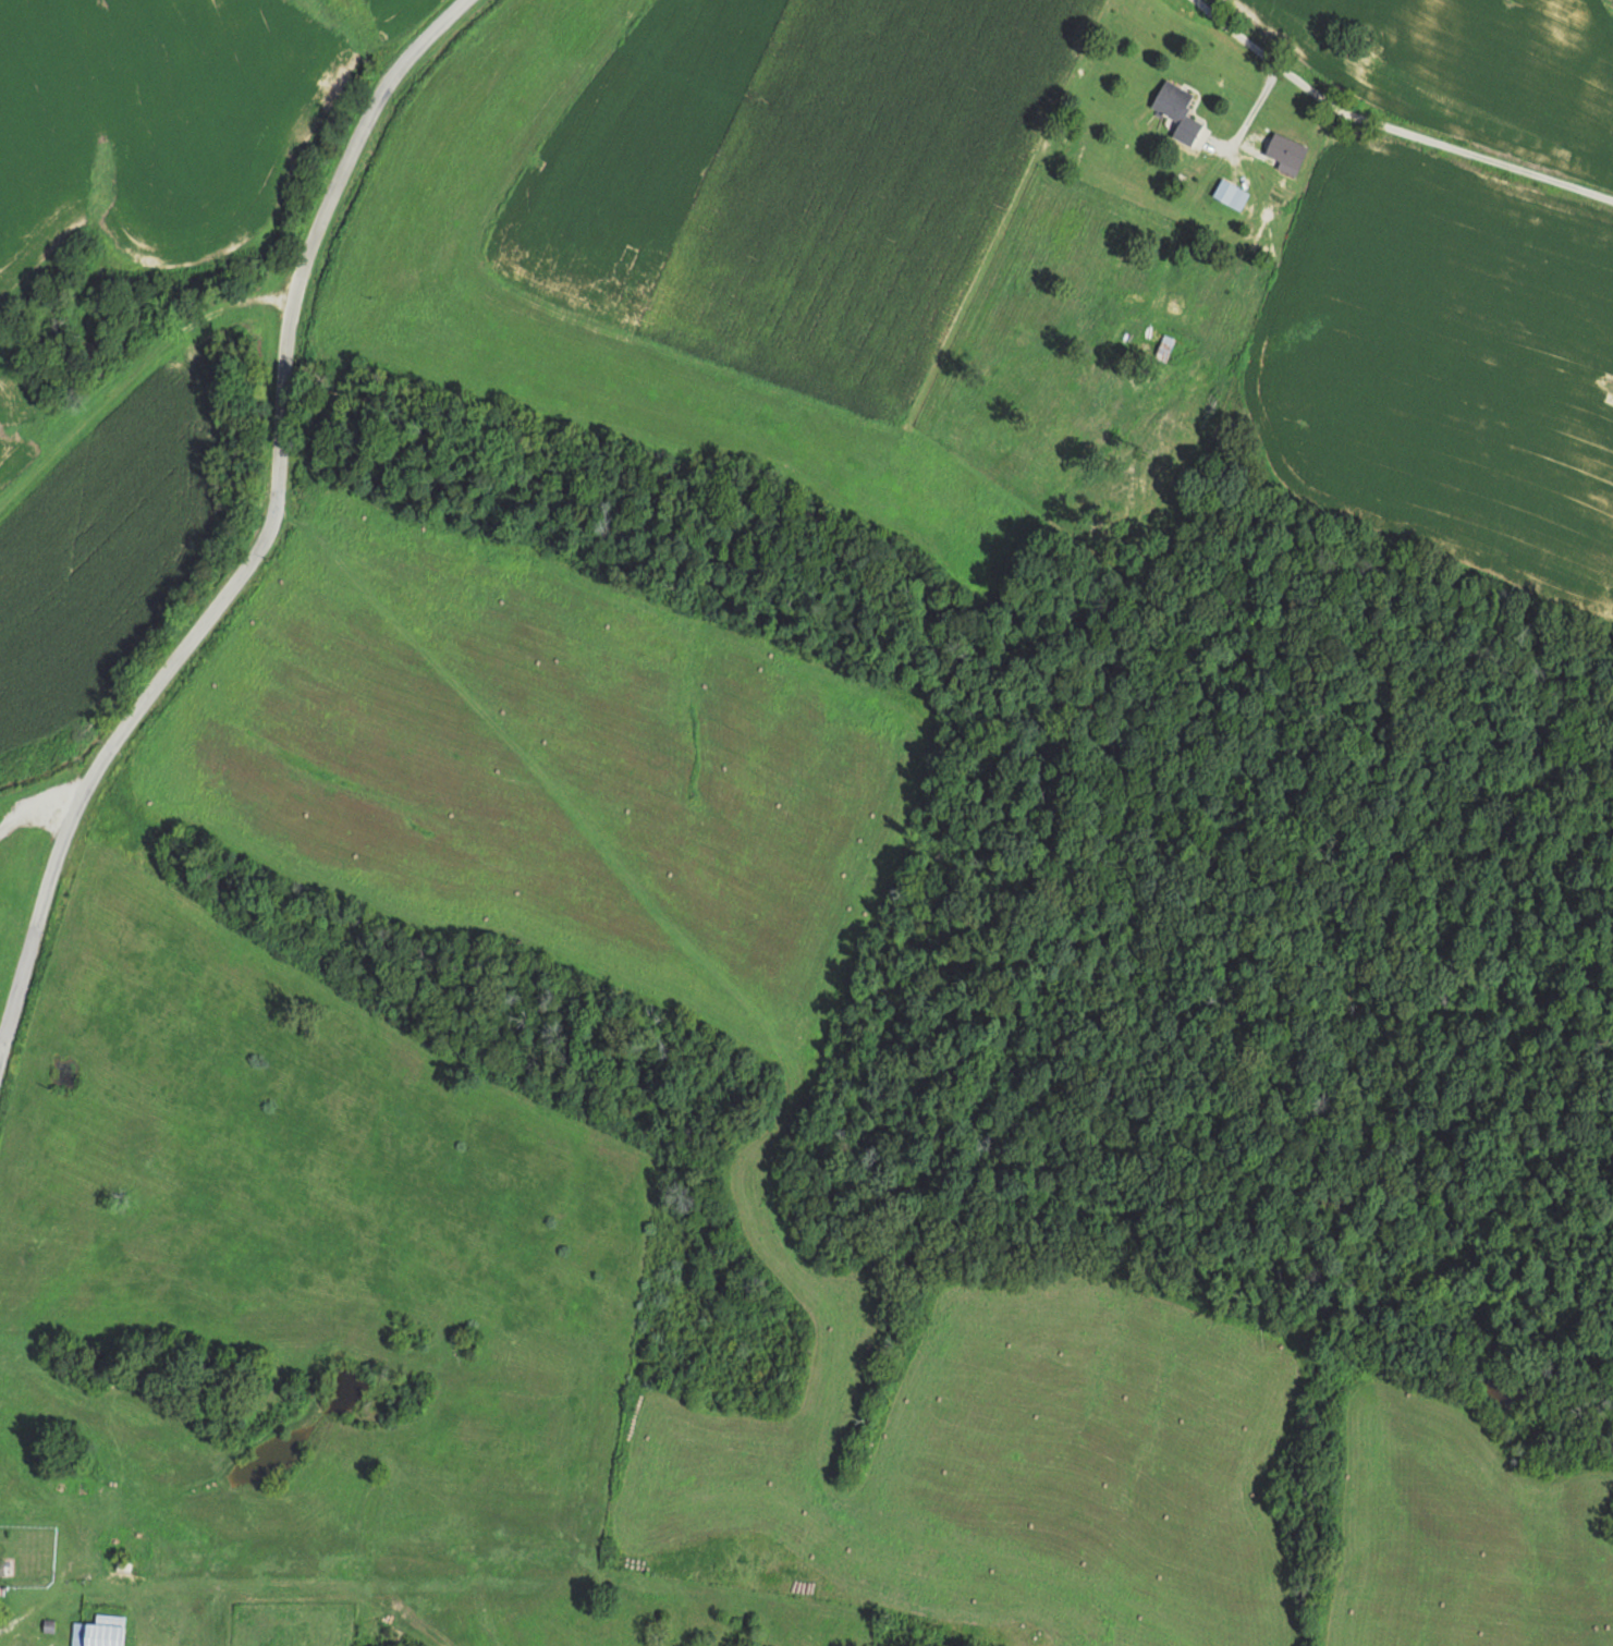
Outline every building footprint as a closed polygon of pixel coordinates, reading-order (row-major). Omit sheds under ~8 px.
[(1149,106),(1176,120),(1169,135),(1188,145),(1200,122),(1181,112),(1191,93),(1163,78),(1149,106)] [(1248,194),(1221,177),(1210,194),(1238,211),(1248,194)] [(93,1614),(93,1621),(70,1621),(70,1645),(122,1645),(122,1614),(93,1614)]
